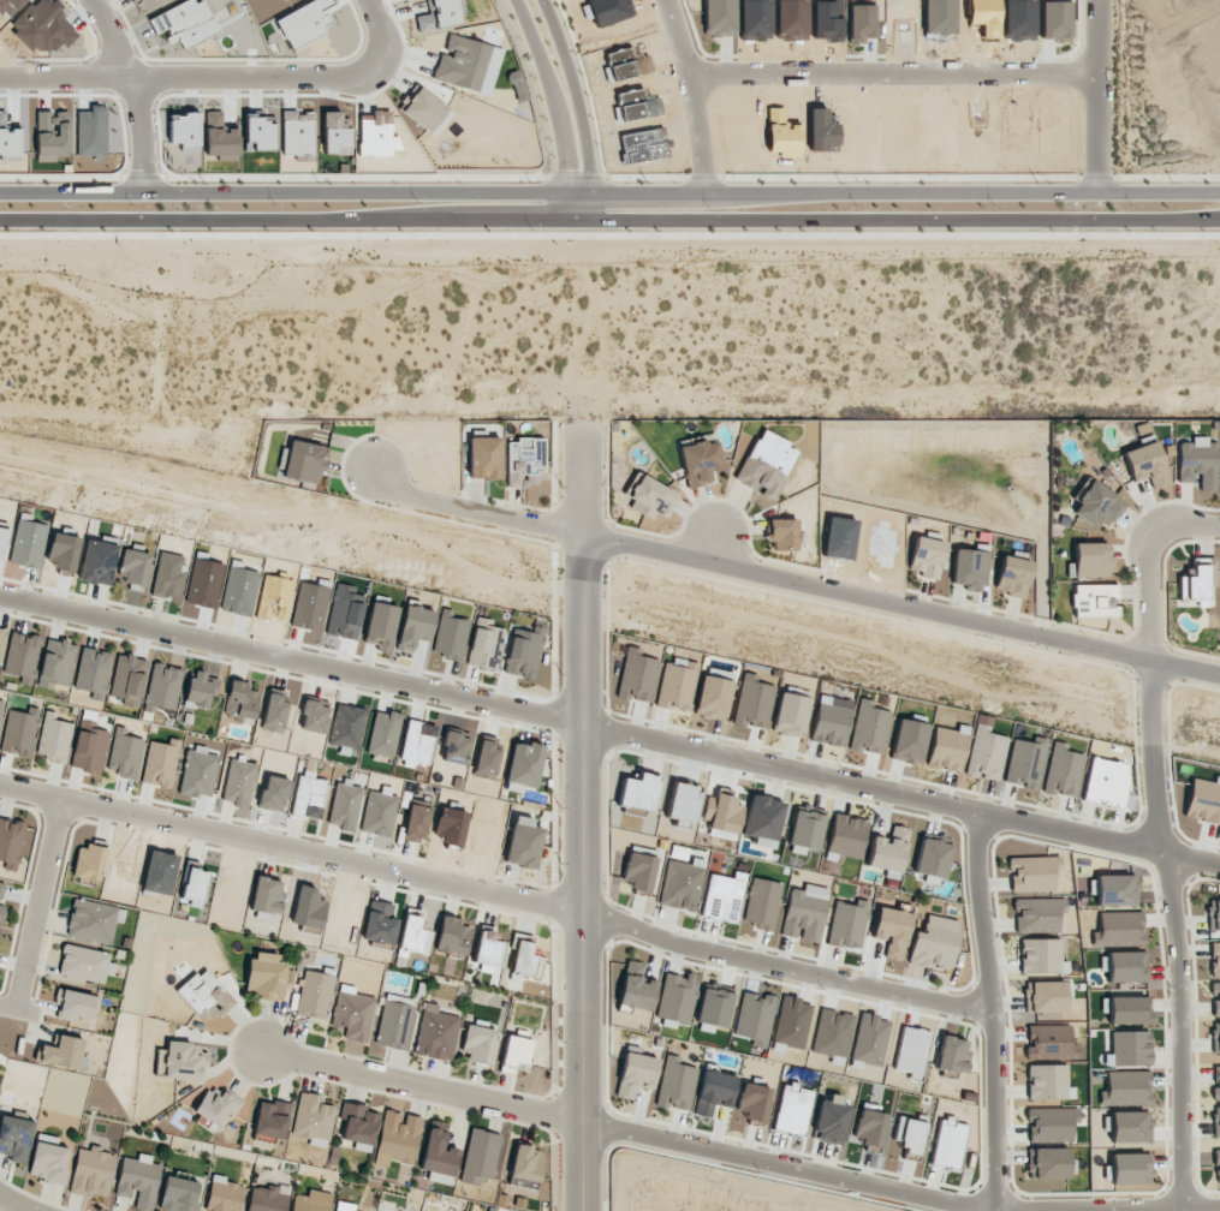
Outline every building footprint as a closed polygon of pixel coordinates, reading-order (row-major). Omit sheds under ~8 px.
[(141,13),(160,0),(133,0),(141,13)] [(289,50),(326,33),(322,23),(328,20),(323,10),(333,5),(331,0),(316,0),(275,18),(289,50)] [(490,95),(503,49),(449,34),(444,53),(440,52),(432,79),(490,95)] [(438,136),(453,109),(414,87),(399,114),(438,136)] [(77,111),(77,156),(107,156),(106,106),(90,106),(90,111),(77,111)] [(0,111),(0,154),(20,154),(19,126),(5,126),(5,111),(0,111)] [(69,112),(37,111),(36,162),(56,162),(56,156),(68,156),(69,112)] [(237,161),(238,128),(222,128),(222,111),(205,111),(204,156),(217,156),(217,161),(237,161)] [(314,113),(282,112),(281,153),(313,154),(314,113)] [(359,112),(359,156),(396,156),(396,138),(391,137),(391,112),(359,112)] [(323,151),(350,151),(351,123),(341,123),(341,114),(323,114),(323,151)] [(199,116),(169,115),(169,143),(181,143),(181,151),(198,151),(199,116)] [(244,140),(252,141),(252,151),(274,151),(275,118),(245,117),(244,140)] [(775,499),(798,447),(758,430),(735,482),(775,499)] [(1177,443),(1177,483),(1197,482),(1197,492),(1217,492),(1216,443),(1206,443),(1205,436),(1190,437),(1191,442),(1177,443)] [(501,438),(469,437),(468,479),(500,479),(501,438)] [(507,485),(544,485),(544,439),(507,439),(507,485)] [(714,482),(712,471),(723,469),(716,439),(678,447),(688,488),(714,482)] [(328,447),(291,440),(289,449),(283,448),(277,477),(320,485),(328,447)] [(1121,452),(1132,483),(1148,477),(1151,488),(1168,482),(1154,441),(1121,452)] [(1111,527),(1126,502),(1089,480),(1070,513),(1096,528),(1100,521),(1111,527)] [(8,563),(39,569),(48,526),(17,519),(8,563)] [(798,520),(768,519),(768,541),(773,541),(773,551),(797,551),(798,520)] [(944,541),(913,537),(910,570),(921,572),(920,577),(940,580),(944,541)] [(79,582),(111,586),(116,544),(85,540),(79,582)] [(1110,543),(1073,543),(1074,577),(1111,576),(1110,543)] [(988,545),(975,544),(975,550),(953,549),(952,584),(964,584),(964,591),(986,592),(988,545)] [(116,580),(143,588),(152,555),(124,548),(116,580)] [(1025,598),(1032,562),(1002,556),(995,592),(1025,598)] [(1178,577),(1178,600),(1198,600),(1198,607),(1213,607),(1213,602),(1206,602),(1206,586),(1215,586),(1215,558),(1191,559),(1191,577),(1178,577)] [(356,640),(364,596),(353,594),(355,587),(335,583),(324,634),(356,640)] [(1116,616),(1116,584),(1072,585),(1073,616),(1116,616)] [(388,650),(399,608),(372,601),(362,643),(388,650)] [(412,652),(416,638),(428,641),(435,611),(405,605),(395,648),(412,652)] [(454,617),(455,611),(441,608),(432,651),(445,654),(444,659),(460,663),(469,620),(454,617)] [(492,620),(476,617),(466,665),(496,671),(504,629),(491,626),(492,620)] [(533,680),(545,632),(514,625),(502,672),(533,680)] [(41,639),(11,632),(2,673),(21,677),(19,683),(30,686),(41,639)] [(76,644),(46,638),(36,687),(53,690),(54,684),(68,687),(76,644)] [(72,688),(102,695),(113,654),(83,646),(72,688)] [(658,660),(640,656),(642,649),(626,646),(617,698),(629,700),(629,699),(650,702),(658,660)] [(147,660),(117,654),(108,696),(122,699),(121,705),(136,709),(147,660)] [(662,665),(658,707),(691,710),(695,662),(686,662),(686,667),(662,665)] [(142,711),(154,714),(155,707),(173,711),(182,670),(153,663),(142,711)] [(732,724),(766,730),(774,686),(756,683),(758,675),(742,672),(732,724)] [(185,707),(211,710),(215,676),(189,673),(185,707)] [(258,691),(249,690),(250,682),(228,681),(224,719),(255,722),(258,691)] [(287,703),(281,702),(283,691),(269,689),(261,728),(282,731),(287,703)] [(803,737),(809,697),(779,693),(773,733),(803,737)] [(845,747),(849,708),(830,706),(831,697),(817,695),(811,743),(845,747)] [(891,712),(874,709),(875,702),(859,698),(848,749),(882,756),(891,712)] [(303,717),(300,730),(324,734),(329,705),(302,701),(299,716),(303,717)] [(357,751),(366,710),(336,703),(327,745),(357,751)] [(0,751),(31,756),(39,712),(8,706),(0,751)] [(375,710),(366,752),(392,758),(402,716),(375,710)] [(36,753),(47,755),(45,761),(64,765),(73,724),(58,721),(60,714),(45,711),(36,753)] [(928,726),(899,719),(889,758),(919,765),(928,726)] [(428,767),(436,726),(408,720),(400,761),(428,767)] [(964,774),(998,782),(1008,738),(989,734),(991,727),(975,723),(964,774)] [(70,766),(99,773),(109,731),(79,724),(70,766)] [(960,772),(969,727),(957,725),(956,731),(934,726),(926,765),(960,772)] [(144,739),(122,735),(123,728),(115,726),(107,769),(118,770),(116,777),(136,780),(144,739)] [(464,766),(471,736),(447,730),(439,760),(464,766)] [(495,780),(499,749),(493,749),(494,737),(480,735),(474,777),(495,780)] [(1047,740),(1032,736),(1031,743),(1013,739),(1003,783),(1036,790),(1047,740)] [(178,746),(149,741),(141,783),(170,788),(178,746)] [(1084,755),(1068,752),(1069,745),(1052,741),(1042,791),(1076,798),(1084,755)] [(545,746),(527,742),(526,746),(514,743),(503,789),(520,793),(522,786),(534,789),(545,746)] [(209,799),(220,750),(189,744),(178,792),(209,799)] [(257,764),(245,761),(245,760),(231,756),(221,801),(248,808),(257,764)] [(1083,802),(1123,806),(1128,763),(1088,759),(1083,802)] [(293,815),(320,819),(325,780),(313,778),(313,772),(299,770),(293,815)] [(623,778),(617,804),(652,812),(659,777),(639,773),(637,781),(623,778)] [(289,780),(265,775),(258,808),(283,812),(289,780)] [(1184,817),(1219,824),(1219,777),(1215,776),(1214,782),(1191,778),(1184,817)] [(354,832),(362,785),(336,781),(328,823),(341,825),(340,829),(354,832)] [(359,830),(388,838),(399,797),(390,795),(392,788),(382,785),(380,793),(369,790),(359,830)] [(707,796),(701,826),(738,834),(743,806),(735,804),(737,794),(717,790),(715,798),(707,796)] [(776,850),(782,800),(749,796),(745,837),(754,838),(753,847),(776,850)] [(403,840),(425,842),(429,807),(407,805),(403,840)] [(788,844),(818,850),(825,813),(795,807),(788,844)] [(837,855),(859,860),(868,821),(834,814),(824,859),(836,862),(837,855)] [(535,869),(543,828),(533,826),(534,819),(514,815),(504,863),(535,869)] [(7,869),(15,871),(25,823),(0,818),(0,861),(8,862),(7,869)] [(866,868),(900,876),(910,829),(891,825),(889,839),(873,836),(866,868)] [(914,873),(944,879),(951,843),(921,837),(914,873)] [(105,848),(77,845),(73,878),(101,881),(105,848)] [(632,883),(630,890),(647,895),(657,859),(629,851),(621,880),(632,883)] [(1054,856),(1009,858),(1010,892),(1055,890),(1054,856)] [(706,860),(692,858),(691,863),(667,858),(658,904),(695,912),(706,860)] [(190,899),(188,905),(200,908),(208,873),(187,868),(181,897),(190,899)] [(736,922),(746,874),(734,871),(733,878),(710,874),(701,915),(736,922)] [(1096,906),(1137,906),(1136,875),(1095,876),(1096,906)] [(283,880),(254,877),(251,911),(279,914),(283,880)] [(783,884),(752,877),(742,920),(755,923),(754,928),(772,932),(783,884)] [(781,935),(799,939),(799,938),(818,942),(829,889),(805,884),(803,890),(790,888),(781,935)] [(66,936),(111,945),(116,923),(122,924),(125,909),(74,898),(66,936)] [(827,944),(860,950),(869,904),(836,898),(827,944)] [(398,920),(390,918),(393,905),(370,899),(360,940),(392,947),(398,920)] [(1209,931),(1219,931),(1219,900),(1209,900),(1209,931)] [(902,960),(912,913),(878,907),(872,938),(888,941),(884,957),(902,960)] [(419,929),(421,913),(404,911),(400,950),(428,953),(430,931),(419,929)] [(1144,912),(1098,913),(1099,931),(1092,931),(1092,945),(1144,944),(1144,912)] [(914,931),(908,963),(950,971),(960,921),(926,914),(923,933),(914,931)] [(464,958),(471,928),(460,925),(462,920),(442,915),(434,950),(464,958)] [(494,933),(480,929),(472,960),(498,966),(504,943),(492,940),(494,933)] [(1061,939),(1020,939),(1020,974),(1068,973),(1068,961),(1062,961),(1061,939)] [(531,943),(516,941),(511,973),(539,977),(542,957),(529,956),(531,943)] [(1211,942),(1210,976),(1219,976),(1219,942),(1211,942)] [(112,954),(64,944),(58,974),(106,984),(112,954)] [(1107,952),(1107,983),(1148,982),(1147,951),(1107,952)] [(283,1000),(287,957),(250,953),(246,997),(283,1000)] [(618,1006),(651,1011),(656,981),(641,979),(644,963),(625,960),(618,1006)] [(176,992),(207,1026),(235,1001),(204,967),(176,992)] [(328,1019),(333,974),(302,971),(298,1016),(328,1019)] [(656,1019),(690,1024),(697,977),(663,972),(656,1019)] [(1066,997),(1072,997),(1072,982),(1025,982),(1025,1012),(1065,1013),(1066,997)] [(1212,982),(1211,1015),(1219,1015),(1219,982),(1212,982)] [(367,1043),(375,997),(355,993),(356,987),(338,984),(331,1027),(345,1029),(343,1039),(367,1043)] [(73,1022),(74,1016),(94,1020),(99,996),(58,989),(53,1018),(73,1022)] [(416,1001),(386,993),(374,1043),(403,1051),(416,1001)] [(766,1048),(776,997),(762,994),(762,996),(742,993),(733,1035),(752,1039),(751,1046),(766,1048)] [(461,1017),(436,1012),(438,1005),(425,1002),(412,1053),(450,1062),(461,1017)] [(461,1061),(490,1066),(497,1030),(468,1025),(461,1061)] [(1026,1026),(1027,1059),(1072,1058),(1071,1025),(1026,1026)] [(78,1070),(83,1040),(58,1035),(55,1048),(41,1045),(38,1062),(78,1070)] [(533,1041),(507,1035),(500,1069),(526,1075),(533,1041)] [(935,1069),(965,1075),(969,1053),(965,1052),(967,1041),(941,1036),(935,1069)] [(161,1077),(201,1081),(202,1068),(208,1068),(210,1047),(166,1043),(166,1051),(163,1050),(161,1077)] [(615,1096),(633,1100),(636,1086),(652,1090),(658,1059),(625,1052),(615,1096)] [(656,1106),(689,1111),(695,1067),(679,1065),(680,1057),(664,1054),(656,1106)] [(1067,1065),(1028,1065),(1028,1100),(1074,1099),(1074,1087),(1068,1087),(1067,1065)] [(737,1074),(702,1069),(695,1115),(712,1117),(713,1105),(732,1108),(737,1074)] [(1151,1072),(1103,1071),(1102,1106),(1150,1106),(1151,1072)] [(744,1120),(764,1123),(771,1088),(742,1082),(737,1110),(746,1112),(744,1120)] [(812,1091),(798,1088),(798,1085),(782,1082),(773,1131),(803,1137),(812,1091)] [(234,1116),(244,1101),(223,1088),(219,1095),(208,1087),(193,1112),(218,1128),(228,1112),(234,1116)] [(292,1136),(309,1138),(308,1145),(328,1148),(334,1106),(318,1104),(319,1095),(298,1092),(292,1136)] [(821,1095),(810,1138),(841,1146),(851,1106),(842,1103),(842,1100),(821,1095)] [(252,1134),(283,1140),(291,1105),(260,1099),(252,1134)] [(378,1114),(363,1111),(364,1106),(346,1102),(339,1139),(355,1142),(353,1149),(371,1153),(378,1114)] [(373,1164),(388,1167),(389,1160),(412,1165),(422,1118),(406,1115),(404,1124),(398,1123),(400,1113),(384,1110),(373,1164)] [(882,1146),(886,1114),(858,1110),(854,1142),(882,1146)] [(0,1115),(0,1153),(9,1154),(8,1161),(26,1164),(34,1122),(0,1115)] [(902,1158),(916,1161),(925,1123),(898,1116),(892,1142),(905,1146),(902,1158)] [(959,1171),(968,1125),(955,1123),(956,1120),(940,1117),(930,1165),(959,1171)] [(419,1170),(428,1171),(427,1180),(451,1185),(458,1150),(443,1147),(448,1124),(429,1120),(419,1170)] [(460,1182),(480,1186),(481,1179),(492,1180),(500,1134),(469,1129),(460,1182)] [(40,1182),(63,1185),(69,1148),(57,1146),(58,1137),(36,1134),(30,1175),(41,1177),(40,1182)] [(544,1150),(516,1144),(508,1181),(536,1187),(544,1150)] [(78,1148),(69,1190),(107,1198),(116,1154),(90,1149),(90,1150),(78,1148)] [(1069,1178),(1068,1148),(1029,1149),(1030,1180),(1069,1178)] [(151,1163),(152,1156),(138,1153),(136,1160),(122,1157),(115,1195),(130,1198),(132,1189),(138,1191),(135,1210),(142,1210),(152,1210),(161,1165),(151,1163)] [(1110,1154),(1110,1184),(1152,1183),(1151,1153),(1110,1154)] [(200,1183),(166,1176),(158,1210),(194,1210),(200,1183)] [(212,1177),(206,1210),(239,1210),(245,1183),(212,1177)] [(332,1194),(308,1190),(307,1196),(294,1193),(291,1210),(329,1210),(332,1194)] [(356,1205),(336,1201),(335,1210),(354,1210),(356,1205)]
